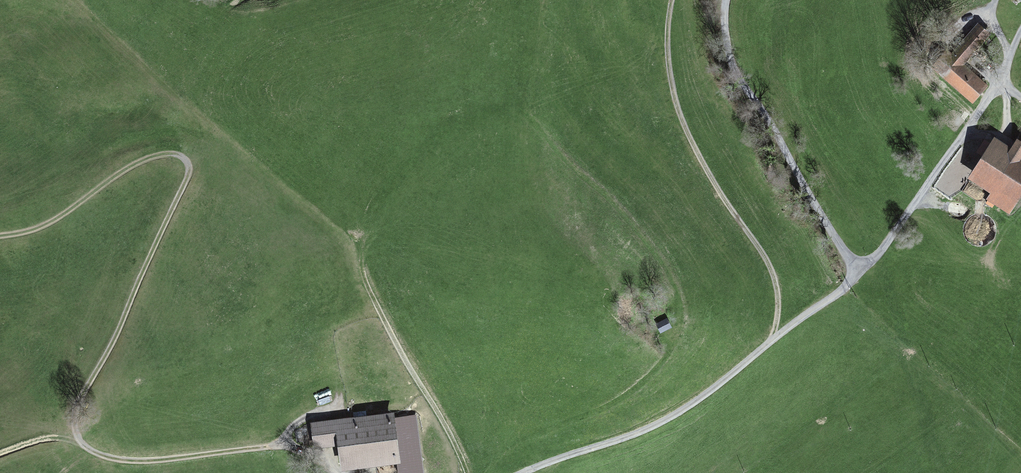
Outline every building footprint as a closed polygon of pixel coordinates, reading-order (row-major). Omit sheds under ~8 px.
[(969,103),(987,83),(965,63),(990,36),(975,22),(931,69),(969,103)] [(991,137),(964,177),(986,192),(983,197),(1005,212),(1020,189),(1020,156),(1019,155),(1020,153),(1020,144),(1012,138),(1006,147),(991,137)] [(656,324),(661,333),(672,327),(667,318),(656,324)] [(310,422),(313,448),(337,446),(339,471),(397,463),(398,472),(424,472),(416,415),(394,417),(394,412),(310,422)]
